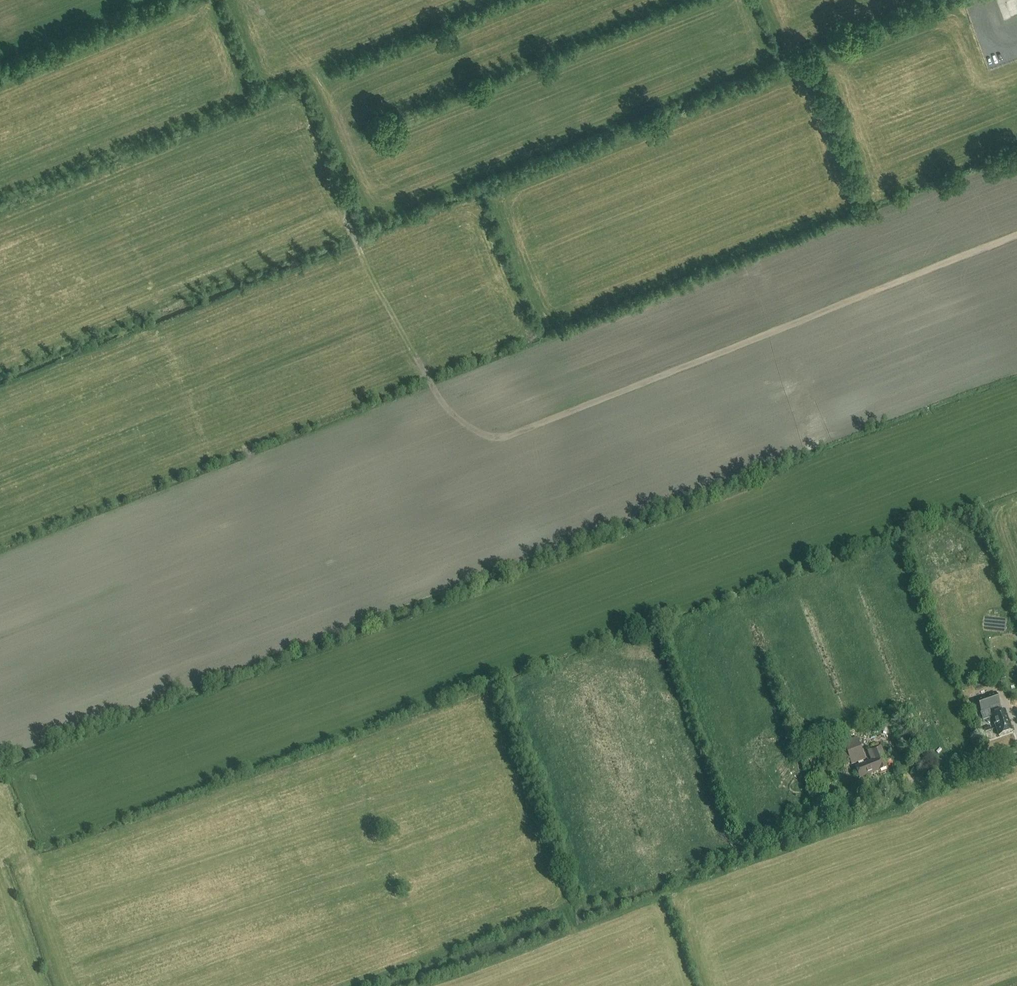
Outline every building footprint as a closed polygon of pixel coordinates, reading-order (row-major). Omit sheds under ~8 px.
[(1005,710),(1001,711),(999,706),(1000,706),(996,692),(977,698),(982,712),(979,713),(982,721),(992,718),(999,736),(1012,731),(1005,710)] [(857,736),(855,728),(844,731),(846,740),(857,736)] [(865,759),(857,738),(839,744),(846,761),(850,759),(852,764),(865,759)] [(879,771),(887,768),(883,757),(885,757),(881,745),(867,750),(871,761),(855,767),(859,778),(868,775),(867,772),(878,768),(879,771)]
